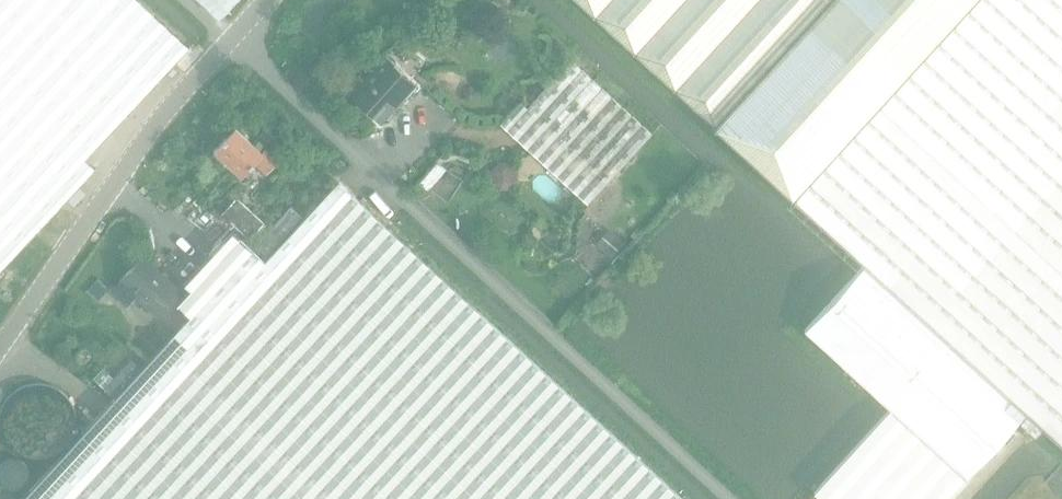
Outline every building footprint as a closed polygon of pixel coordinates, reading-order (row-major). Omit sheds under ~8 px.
[(94,168),(84,159),(186,45),(137,0),(0,0),(0,273),(94,168)] [(220,18),(237,0),(200,0),(220,18)] [(792,198),(973,0),(575,0),(792,198)] [(793,198),(865,264),(1027,411),(1055,436),(1061,443),(1061,0),(973,0),(793,198)] [(385,58),(352,95),(381,120),(413,83),(385,58)] [(520,102),(509,113),(595,195),(651,134),(570,60),(527,108),(520,102)] [(470,85),(464,91),(464,99),(470,105),(480,95),(470,85)] [(235,129),(215,151),(242,176),(254,162),(267,173),(278,160),(266,149),(262,154),(235,129)] [(437,161),(418,182),(427,191),(446,170),(437,161)] [(498,163),(490,172),(491,183),(499,192),(510,191),(518,182),(518,170),(508,163),(498,163)] [(263,261),(231,233),(183,285),(189,290),(175,305),(190,318),(143,370),(116,399),(22,498),(61,498),(345,189),(336,181),(263,261)] [(383,222),(345,189),(61,498),(684,498),(682,497),(475,307),(383,222)] [(236,197),(222,213),(251,240),(266,224),(236,197)] [(290,209),(257,245),(266,254),(299,217),(290,209)] [(613,234),(600,249),(611,258),(624,244),(613,234)] [(143,256),(112,289),(127,303),(136,294),(158,314),(180,291),(143,256)] [(804,330),(890,409),(814,493),(821,498),(946,498),(1027,411),(865,264),(804,330)] [(98,302),(111,288),(99,277),(86,290),(98,302)] [(102,368),(93,378),(116,399),(143,370),(130,359),(113,378),(102,368)]
